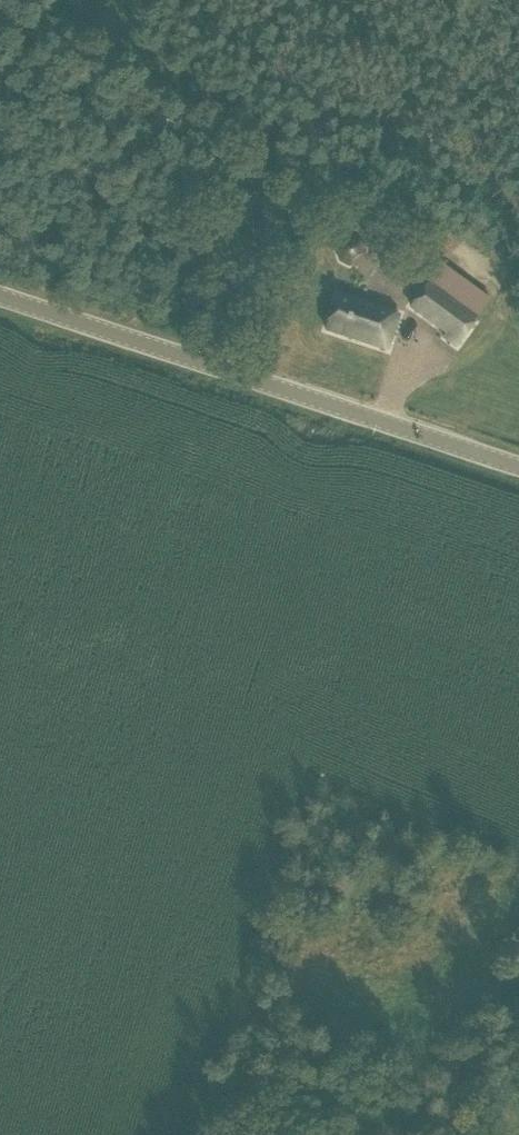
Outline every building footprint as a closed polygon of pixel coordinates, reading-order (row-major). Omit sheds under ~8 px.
[(428,280),(408,308),(445,334),(442,338),(456,348),(459,344),(479,317),(428,280)] [(325,329),(388,350),(399,314),(337,294),(325,329)]
